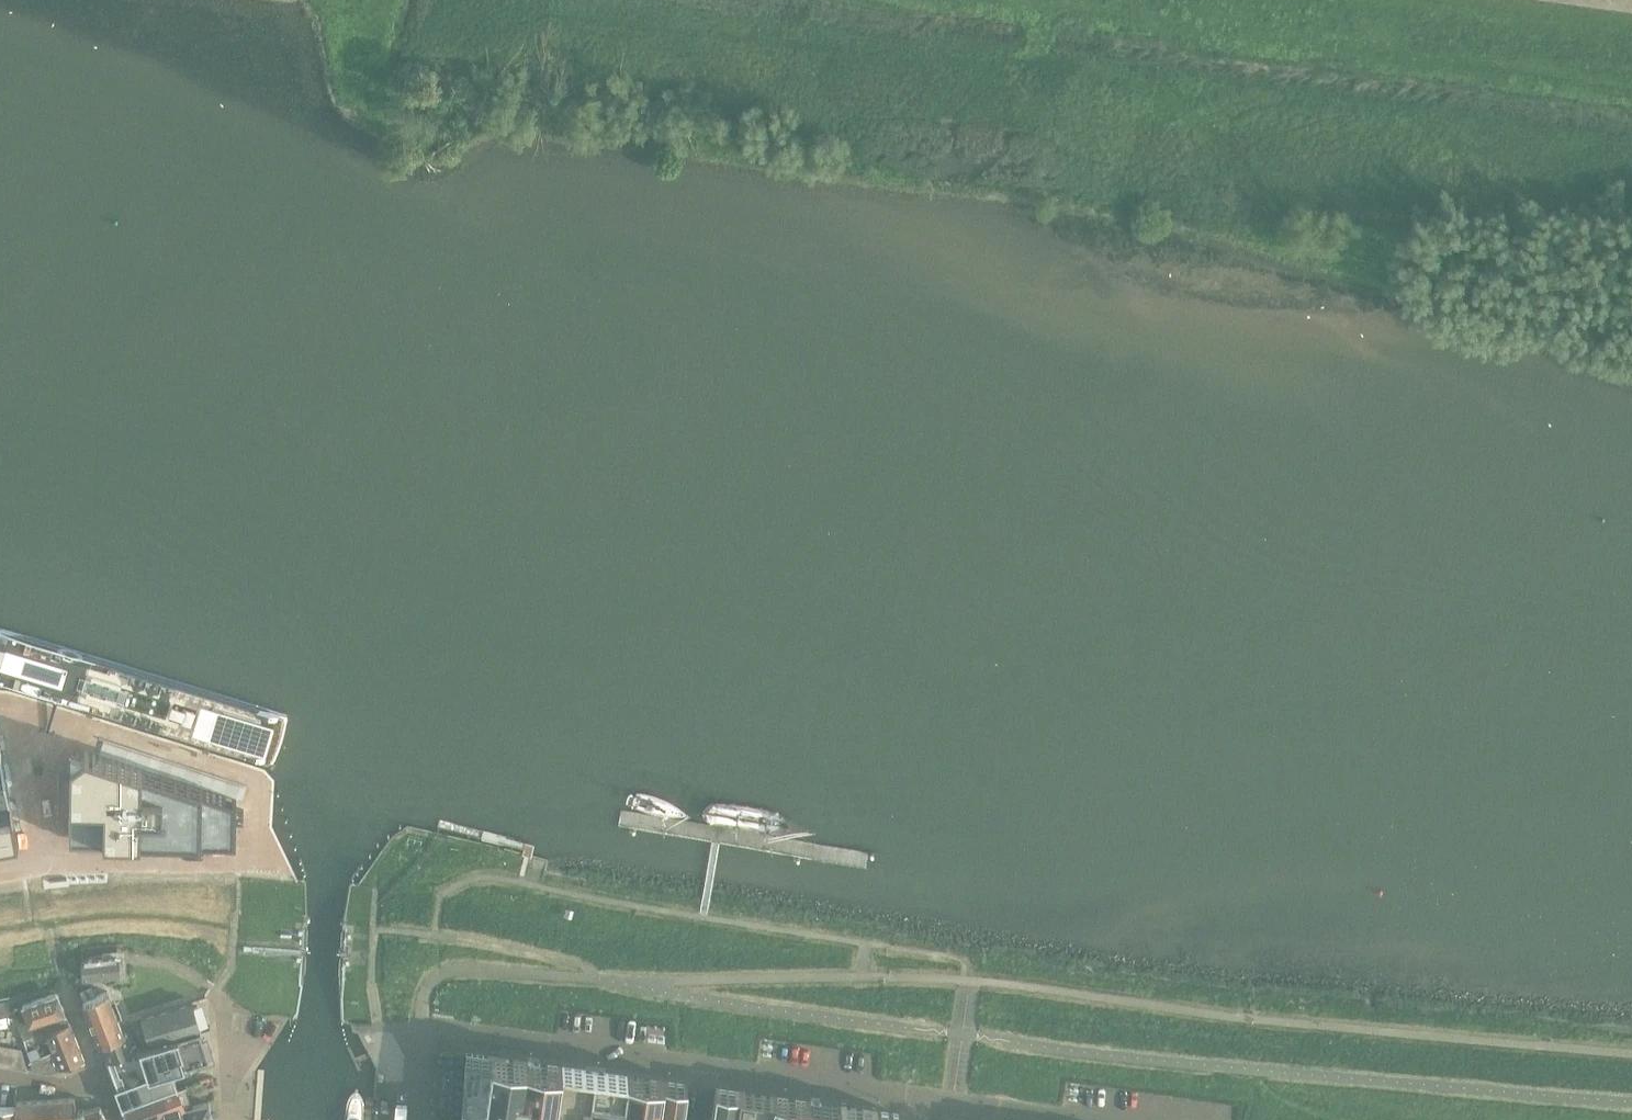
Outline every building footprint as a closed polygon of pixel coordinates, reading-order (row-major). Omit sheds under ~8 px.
[(19,846),(0,734),(0,849),(19,846)] [(246,800),(85,748),(69,835),(246,841),(246,800)] [(82,959),(84,977),(118,974),(117,956),(82,959)] [(29,1025),(66,1013),(56,992),(22,1004),(29,1025)] [(84,1002),(100,1043),(102,1042),(125,1034),(108,993),(84,1002)] [(135,1050),(110,1060),(110,1061),(109,1061),(119,1087),(116,1088),(123,1108),(166,1093),(186,1085),(179,1065),(209,1054),(200,1029),(201,1029),(193,1002),(142,1017),(150,1044),(135,1050)] [(46,1032),(46,1034),(53,1051),(41,1056),(39,1057),(37,1058),(32,1060),(31,1060),(35,1070),(49,1073),(61,1069),(61,1070),(84,1060),(70,1024),(67,1016),(43,1023),(44,1025),(22,1032),(27,1047),(35,1044),(33,1037),(38,1035),(46,1032)] [(125,1034),(102,1042),(103,1044),(110,1060),(135,1050),(133,1045),(128,1033),(125,1034)] [(26,1068),(21,1049),(0,1046),(0,1064),(26,1068)] [(36,1047),(28,1049),(32,1060),(37,1058),(39,1057),(41,1056),(38,1046),(36,1047)] [(463,1119),(650,1119),(656,1080),(467,1053),(463,1119)] [(650,1119),(683,1119),(688,1085),(656,1080),(650,1119)] [(712,1119),(745,1119),(749,1093),(717,1089),(712,1119)] [(165,1119),(183,1119),(184,1119),(182,1108),(181,1108),(180,1101),(170,1104),(166,1093),(123,1108),(127,1119),(163,1119),(164,1119),(165,1119)] [(745,1119),(869,1119),(870,1110),(749,1093),(745,1119)] [(99,1106),(76,1112),(75,1098),(16,1102),(16,1103),(12,1102),(11,1107),(0,1107),(0,1119),(105,1119),(99,1106)] [(209,1102),(182,1108),(184,1119),(213,1119),(209,1102)] [(869,1119),(901,1119),(902,1115),(870,1110),(869,1119)]
